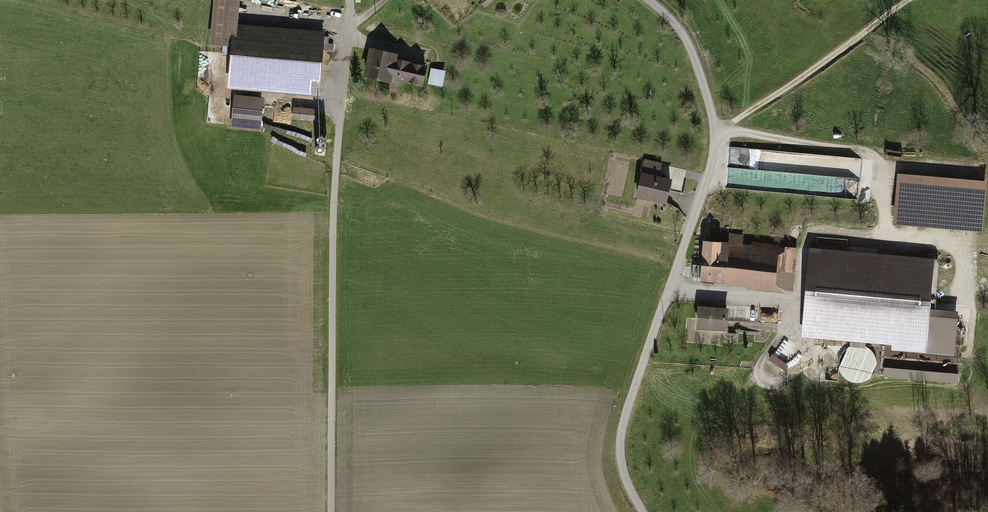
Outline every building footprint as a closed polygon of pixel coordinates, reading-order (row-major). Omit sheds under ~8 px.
[(323,33),(235,26),(237,0),(217,0),(213,41),(233,42),(230,80),(274,84),(273,90),(318,94),(323,33)] [(399,79),(421,84),(425,68),(388,59),(389,55),(371,51),(366,75),(386,80),(387,74),(399,77),(399,79)] [(443,74),(430,70),(427,86),(440,88),(443,74)] [(233,125),(259,128),(261,102),(235,99),(233,125)] [(310,120),(311,111),(293,110),(293,119),(310,120)] [(650,195),(666,199),(670,181),(658,178),(661,164),(645,160),(637,195),(649,198),(650,195)] [(899,222),(980,229),(983,193),(902,187),(899,222)] [(748,282),(774,285),(777,250),(742,246),(742,239),(731,238),(730,245),(706,243),(703,265),(702,277),(702,278),(748,282)] [(774,285),(748,282),(747,289),(782,293),(786,250),(777,249),(777,250),(774,285)] [(884,257),(811,250),(803,335),(838,337),(840,337),(840,335),(894,340),(924,342),(927,308),(930,279),(882,275),(884,257)] [(932,261),(884,257),(882,275),(930,279),(932,261)] [(702,277),(703,265),(693,264),(692,277),(702,277)] [(748,306),(740,306),(739,321),(748,321),(748,306)] [(726,310),(699,308),(698,327),(725,329),(726,310)] [(958,311),(927,308),(924,342),(894,340),(894,350),(954,355),(958,311)] [(878,353),(849,345),(840,377),(869,385),(878,353)] [(958,374),(883,367),(882,376),(958,383),(958,374)]
